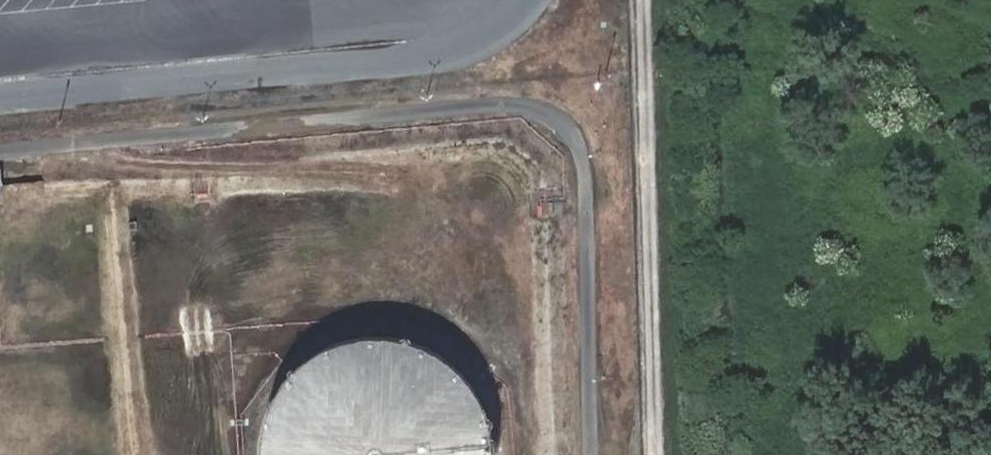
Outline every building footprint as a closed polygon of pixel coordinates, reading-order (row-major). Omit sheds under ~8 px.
[(487,426),(472,394),(449,369),(419,351),(385,344),(350,346),(318,359),(291,380),(272,409),(262,442),(262,454),(491,454),(487,426)]
